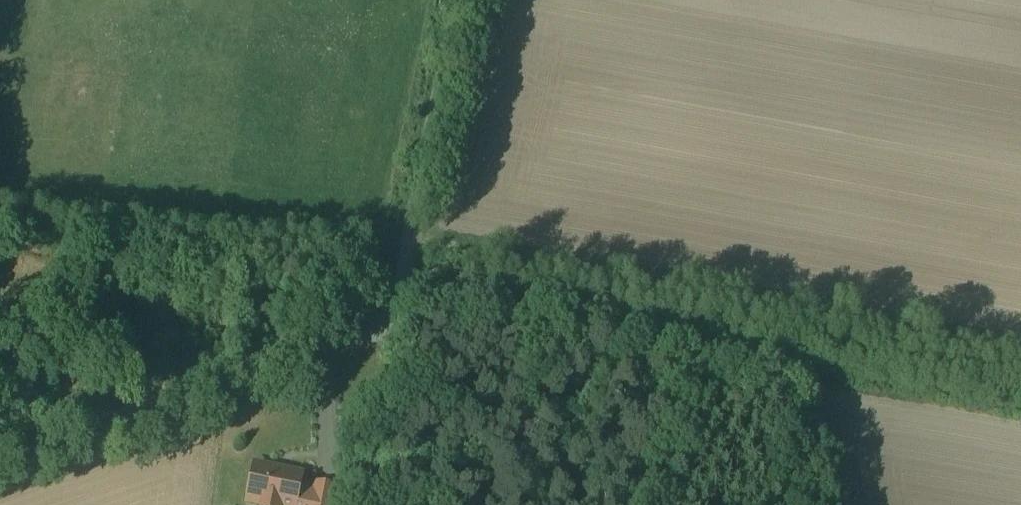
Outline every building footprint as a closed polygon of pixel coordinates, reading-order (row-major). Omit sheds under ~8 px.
[(254,468),(247,504),(253,504),(310,504),(312,493),(299,490),(301,477),(254,468)] [(314,486),(310,504),(333,504),(336,491),(314,486)] [(336,491),(333,504),(350,504),(352,494),(336,491)]
